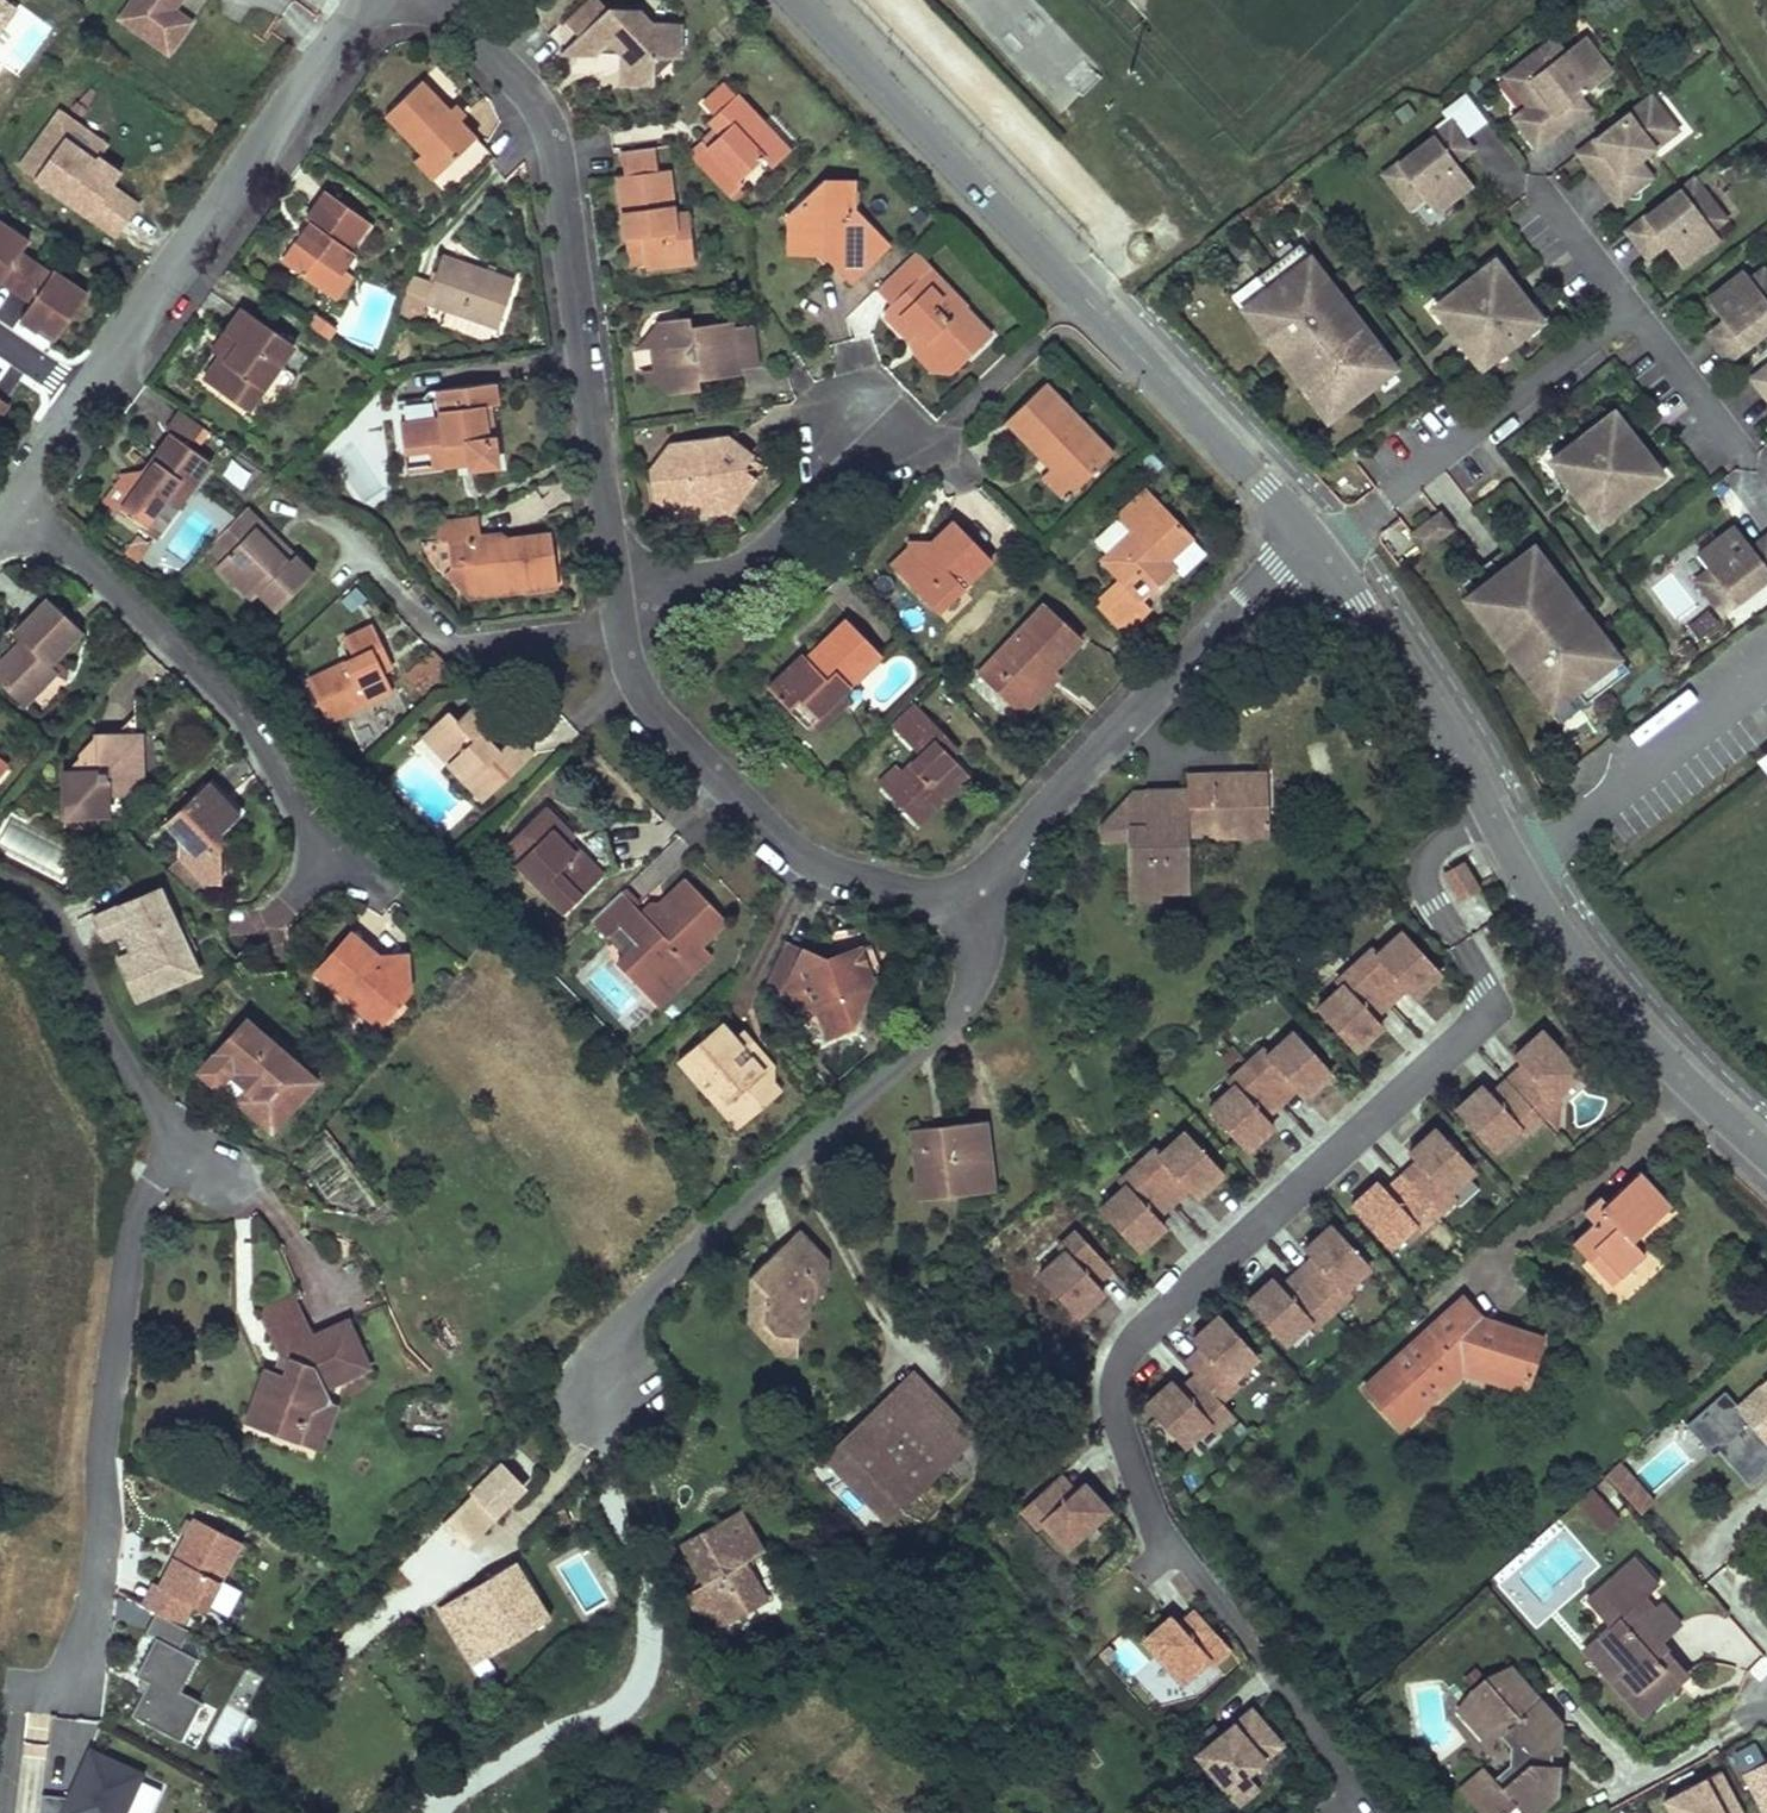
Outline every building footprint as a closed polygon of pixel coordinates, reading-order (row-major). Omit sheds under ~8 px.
[(17,6),(9,0),(0,0),(0,30),(17,6)] [(120,19),(168,53),(192,22),(173,9),(180,0),(133,0),(120,19)] [(638,11),(609,10),(599,0),(583,0),(562,20),(580,38),(594,54),(609,40),(622,54),(621,82),(650,82),(651,57),(655,57),(655,54),(679,55),(679,26),(650,25),(638,11)] [(564,53),(594,54),(580,38),(564,53)] [(1586,106),(1619,80),(1592,45),(1574,58),(1555,73),(1545,60),(1515,84),(1538,114),(1523,126),(1545,154),(1585,124),(1576,113),(1586,106)] [(1555,73),(1574,58),(1565,45),(1546,60),(1545,60),(1555,73)] [(1090,91),(1100,72),(1081,62),(1071,81),(1090,91)] [(384,115),(422,154),(440,173),(476,138),(458,120),(450,111),(421,81),(384,115)] [(736,95),(724,82),(701,103),(713,116),(736,95)] [(789,151),(736,95),(713,116),(708,121),(715,128),(720,134),(707,146),(701,140),(687,154),(729,198),(743,185),(738,181),(762,158),(771,168),(789,151)] [(115,183),(124,169),(102,154),(110,141),(55,105),(14,170),(117,237),(141,200),(115,183)] [(1661,155),(1653,145),(1676,127),(1659,105),(1587,161),(1600,177),(1617,164),(1628,179),(1612,192),(1625,210),(1658,184),(1645,168),(1661,155)] [(450,111),(458,120),(463,115),(459,110),(455,106),(450,111)] [(1594,116),(1586,106),(1576,113),(1585,124),(1594,116)] [(1661,155),(1684,138),(1676,127),(1653,145),(1661,155)] [(707,146),(720,134),(715,128),(701,140),(707,146)] [(1466,191),(1448,168),(1439,174),(1433,166),(1458,147),(1445,131),(1379,182),(1394,201),(1406,192),(1416,204),(1428,220),(1466,191)] [(1448,168),(1464,155),(1458,147),(1433,166),(1439,174),(1448,168)] [(621,207),(625,239),(641,237),(645,265),(646,268),(694,262),(691,236),(676,238),(674,216),(668,170),(657,171),(655,148),(620,152),(624,175),(617,176),(621,207)] [(432,180),(440,173),(422,154),(415,162),(432,180)] [(1628,179),(1617,164),(1600,177),(1612,192),(1628,179)] [(1710,228),(1695,208),(1707,199),(1693,180),(1669,198),(1626,231),(1639,247),(1664,228),(1670,236),(1661,242),(1679,266),(1717,237),(1710,228)] [(853,209),(826,181),(788,216),(822,251),(836,266),(858,245),(872,260),(887,245),(853,209)] [(826,181),(853,209),(853,182),(826,181)] [(373,225),(326,191),(305,219),(310,223),(316,227),(301,247),(296,243),(282,262),(324,293),(342,268),(373,225)] [(1404,214),(1416,204),(1406,192),(1394,201),(1404,214)] [(1722,218),(1707,199),(1695,208),(1710,228),(1722,218)] [(688,214),(674,216),(676,238),(691,236),(688,214)] [(789,252),(822,251),(788,216),(789,252)] [(310,223),(296,243),(301,247),(316,227),(310,223)] [(2,285),(32,306),(23,320),(36,329),(38,325),(59,339),(87,296),(24,253),(19,259),(12,254),(22,240),(0,225),(0,289),(2,285)] [(1661,242),(1670,236),(1664,228),(1639,247),(1645,255),(1661,242)] [(645,265),(641,237),(625,239),(629,267),(645,265)] [(19,259),(24,253),(30,245),(22,240),(12,254),(19,259)] [(858,245),(836,266),(850,281),(872,260),(858,245)] [(876,290),(890,304),(887,308),(886,317),(910,341),(918,333),(944,360),(961,344),(971,354),(991,335),(948,292),(941,299),(920,278),(932,267),(916,251),(876,290)] [(1354,356),(1362,350),(1332,312),(1320,321),(1307,304),(1297,291),(1309,281),(1288,253),(1245,287),(1255,299),(1230,318),(1255,351),(1258,349),(1267,361),(1264,363),(1294,401),(1301,396),(1311,409),(1323,409),(1329,405),(1355,386),(1361,382),(1364,369),(1360,363),(1354,356)] [(442,255),(433,284),(410,276),(403,296),(398,313),(420,321),(426,304),(447,311),(442,325),(476,336),(490,336),(493,327),(498,329),(514,280),(442,255)] [(948,292),(952,288),(932,267),(920,278),(941,299),(948,292)] [(352,275),(342,268),(324,293),(334,300),(352,275)] [(1762,270),(1749,279),(1764,299),(1766,297),(1766,276),(1762,270)] [(1766,328),(1766,297),(1764,299),(1749,279),(1743,271),(1705,299),(1723,323),(1732,316),(1738,324),(1713,343),(1726,359),(1766,328)] [(1506,347),(1520,336),(1521,324),(1511,310),(1513,308),(1501,292),(1497,294),(1487,280),(1474,279),(1460,290),(1462,292),(1446,304),(1445,302),(1431,312),(1430,324),(1430,325),(1440,338),(1437,340),(1450,357),(1453,355),(1463,368),(1476,370),(1490,359),(1489,357),(1504,345),(1506,347)] [(1319,295),(1309,281),(1297,291),(1307,304),(1319,295)] [(1332,312),(1319,295),(1307,304),(1320,321),(1332,312)] [(203,379),(247,410),(294,345),(242,308),(225,332),(233,337),(220,356),(203,379)] [(335,328),(316,315),(309,326),(327,339),(335,328)] [(1713,343),(1738,324),(1732,316),(1723,323),(1707,335),(1713,343)] [(678,319),(680,329),(690,327),(689,318),(678,319)] [(738,375),(738,369),(757,367),(751,325),(732,328),(732,322),(690,327),(680,329),(678,319),(664,321),(655,332),(657,346),(653,346),(655,360),(656,371),(660,371),(662,384),(673,393),(698,390),(697,380),(738,375)] [(38,325),(36,329),(56,343),(59,339),(38,325)] [(233,337),(225,332),(212,351),(220,356),(233,337)] [(653,346),(657,346),(655,332),(651,333),(638,348),(653,346)] [(961,344),(944,360),(918,333),(910,341),(914,354),(931,372),(955,371),(971,354),(961,344)] [(1382,377),(1367,358),(1360,363),(1364,369),(1361,382),(1355,386),(1361,394),(1382,377)] [(1752,377),(1765,395),(1766,394),(1766,365),(1752,377)] [(658,385),(662,384),(660,371),(656,371),(641,373),(658,385)] [(497,405),(494,384),(437,391),(441,419),(400,424),(403,454),(429,450),(431,468),(453,466),(452,460),(468,458),(468,464),(469,469),(496,466),(493,438),(487,439),(483,407),(488,406),(497,405)] [(1006,420),(1040,456),(1046,450),(1057,461),(1055,463),(1078,487),(1112,455),(1044,384),(1006,420)] [(400,424),(441,419),(437,391),(429,392),(422,400),(397,403),(400,424)] [(1315,428),(1334,412),(1329,405),(1323,409),(1311,409),(1301,396),(1294,401),(1315,428)] [(12,408),(0,400),(0,426),(12,408)] [(488,406),(483,407),(487,439),(493,438),(491,422),(488,406)] [(115,510),(155,539),(210,462),(170,433),(142,472),(138,478),(127,480),(129,490),(115,510)] [(1631,503),(1645,493),(1647,480),(1636,467),(1639,465),(1626,448),(1623,451),(1612,437),(1600,436),(1586,446),(1587,448),(1571,460),(1570,458),(1557,469),(1555,481),(1565,494),(1563,497),(1576,513),(1578,511),(1589,525),(1601,526),(1615,516),(1614,514),(1630,501),(1631,503)] [(711,499),(726,510),(729,512),(754,480),(741,469),(751,456),(727,438),(669,446),(651,470),(655,499),(679,517),(693,499),(705,508),(711,499)] [(1046,450),(1040,456),(1050,467),(1055,463),(1057,461),(1046,450)] [(468,464),(468,458),(452,460),(453,466),(468,464)] [(1050,467),(1042,475),(1065,500),(1078,487),(1055,463),(1050,467)] [(142,472),(122,475),(103,502),(115,510),(129,490),(127,480),(138,478),(142,472)] [(1116,517),(1130,533),(1102,560),(1142,602),(1160,584),(1175,569),(1167,561),(1192,536),(1146,488),(1116,517)] [(679,517),(712,513),(705,508),(693,499),(679,517)] [(705,508),(712,513),(726,510),(711,499),(705,508)] [(261,523),(246,508),(214,541),(227,554),(221,561),(217,565),(252,600),(258,593),(277,611),(313,574),(295,555),(288,562),(255,529),(261,523)] [(1443,509),(1409,530),(1421,551),(1456,530),(1443,509)] [(554,560),(550,534),(506,540),(506,543),(489,546),(480,538),(477,518),(433,524),(436,544),(459,541),(461,556),(444,574),(462,592),(470,583),(505,579),(507,592),(557,586),(554,560)] [(899,574),(936,613),(991,560),(954,521),(931,543),(926,548),(914,547),(914,559),(899,574)] [(255,529),(288,562),(295,555),(261,523),(255,529)] [(506,543),(506,540),(500,535),(480,538),(489,546),(506,543)] [(126,554),(137,563),(151,544),(139,536),(126,554)] [(1766,589),(1766,563),(1749,577),(1743,569),(1751,563),(1733,539),(1700,565),(1712,581),(1722,593),(1705,606),(1720,626),(1766,589)] [(214,541),(207,548),(221,561),(227,554),(214,541)] [(459,541),(436,544),(439,569),(444,574),(461,556),(459,541)] [(926,548),(931,543),(914,542),(911,544),(905,550),(890,565),(899,574),(914,559),(914,547),(926,548)] [(1766,563),(1766,551),(1751,563),(1743,569),(1749,577),(1766,563)] [(1538,574),(1524,555),(1503,571),(1509,578),(1514,573),(1526,573),(1531,579),(1538,574)] [(1585,658),(1575,644),(1562,628),(1573,619),(1544,581),(1537,586),(1531,579),(1526,573),(1514,573),(1509,578),(1482,597),(1477,600),(1474,613),(1484,626),(1476,632),(1506,671),(1509,668),(1518,680),(1515,683),(1541,715),(1565,697),(1575,709),(1617,676),(1596,649),(1585,658)] [(470,583),(462,592),(467,598),(507,592),(505,579),(470,583)] [(1118,581),(1099,598),(1124,626),(1143,609),(1118,581)] [(1722,593),(1712,581),(1695,594),(1705,606),(1722,593)] [(1474,613),(1477,600),(1482,597),(1476,589),(1456,605),(1476,632),(1484,626),(1474,613)] [(57,671),(50,665),(54,660),(82,631),(47,598),(14,633),(21,640),(16,645),(22,650),(17,655),(7,655),(0,662),(0,685),(24,707),(57,671)] [(978,675),(1015,709),(1053,669),(1081,639),(1044,604),(978,675)] [(881,655),(846,619),(813,651),(817,656),(810,662),(806,658),(802,654),(767,688),(790,712),(801,702),(817,718),(845,690),(881,655)] [(1586,635),(1573,619),(1562,628),(1575,644),(1586,635)] [(382,646),(373,625),(343,639),(353,659),(307,681),(326,722),(392,691),(382,670),(373,650),(382,646)] [(1596,649),(1586,635),(1575,644),(1585,658),(1596,649)] [(22,650),(16,645),(7,655),(17,655),(22,650)] [(373,650),(382,670),(392,666),(382,646),(373,650)] [(810,662),(817,656),(813,651),(806,658),(810,662)] [(57,671),(63,678),(68,673),(54,660),(50,665),(57,671)] [(1041,696),(1060,675),(1053,669),(1015,709),(1022,716),(1041,696)] [(801,702),(790,712),(806,728),(820,729),(845,704),(845,690),(817,718),(801,702)] [(892,727),(920,756),(902,774),(885,791),(917,825),(944,799),(969,775),(950,756),(937,742),(945,735),(915,704),(892,727)] [(448,763),(483,800),(532,754),(515,735),(499,751),(490,742),(481,733),(489,725),(471,706),(457,719),(448,710),(428,729),(454,757),(448,763)] [(490,742),(499,734),(489,725),(481,733),(490,742)] [(422,735),(448,763),(454,757),(428,729),(422,735)] [(103,732),(95,740),(136,739),(136,731),(103,732)] [(945,735),(937,742),(950,756),(958,748),(945,735)] [(62,773),(64,816),(107,815),(106,794),(125,793),(138,780),(136,739),(95,740),(81,755),(81,772),(62,773)] [(885,791),(902,774),(895,767),(878,784),(885,791)] [(1187,791),(1188,839),(1269,836),(1269,829),(1267,774),(1186,775),(1187,791)] [(164,822),(180,839),(179,855),(203,881),(220,881),(220,848),(211,848),(211,842),(220,834),(239,815),(207,782),(164,822)] [(1189,892),(1188,839),(1187,791),(1166,792),(1167,816),(1150,816),(1149,792),(1133,793),(1099,828),(1100,841),(1127,840),(1128,882),(1158,881),(1158,892),(1160,892),(1189,892)] [(1167,816),(1166,792),(1149,792),(1150,816),(1167,816)] [(501,849),(564,912),(602,874),(582,853),(577,848),(573,851),(565,844),(570,840),(573,836),(544,807),(501,849)] [(68,851),(11,817),(0,836),(0,844),(53,876),(68,851)] [(220,848),(220,834),(211,842),(211,848),(220,848)] [(601,834),(582,853),(602,874),(611,865),(601,834)] [(577,848),(570,840),(565,844),(573,851),(577,848)] [(193,891),(203,881),(179,855),(167,868),(193,891)] [(1439,872),(1455,902),(1481,889),(1465,858),(1439,872)] [(617,965),(638,986),(655,970),(669,984),(705,949),(700,943),(725,919),(686,879),(659,905),(664,910),(651,922),(641,912),(621,891),(589,921),(607,939),(619,927),(637,945),(625,957),(617,965)] [(1158,881),(1128,882),(1129,901),(1160,900),(1160,892),(1158,892),(1158,881)] [(117,958),(136,1000),(199,973),(160,888),(93,916),(103,940),(113,935),(120,932),(127,929),(137,950),(130,953),(122,956),(117,958)] [(651,922),(664,910),(659,905),(650,903),(641,912),(651,922)] [(619,927),(607,939),(625,957),(637,945),(619,927)] [(127,929),(120,932),(130,953),(137,950),(127,929)] [(367,1001),(386,1018),(409,992),(406,955),(378,957),(369,958),(369,949),(351,933),(316,973),(359,1010),(367,1001)] [(1442,975),(1404,935),(1379,958),(1374,953),(1357,968),(1385,998),(1400,985),(1406,991),(1415,1000),(1442,975)] [(838,965),(785,941),(764,986),(817,1010),(851,1026),(878,967),(870,945),(860,949),(858,946),(853,945),(850,948),(850,952),(842,955),(838,965)] [(369,958),(378,957),(369,949),(369,958)] [(711,955),(705,949),(669,984),(655,970),(638,986),(658,1007),(675,990),(711,955)] [(1369,1013),(1385,998),(1357,968),(1340,983),(1345,989),(1319,1013),(1356,1054),(1384,1029),(1375,1020),(1369,1013)] [(1391,1005),(1406,991),(1400,985),(1385,998),(1391,1005)] [(1375,1020),(1391,1005),(1385,998),(1369,1013),(1375,1020)] [(378,1027),(386,1018),(367,1001),(359,1010),(378,1027)] [(827,1037),(851,1026),(817,1010),(827,1037)] [(199,1072),(217,1089),(230,1075),(234,1069),(251,1084),(246,1089),(236,1101),(271,1132),(317,1080),(246,1018),(199,1072)] [(734,1038),(721,1023),(678,1060),(708,1095),(716,1088),(745,1122),(781,1091),(771,1080),(734,1038)] [(734,1038),(771,1080),(773,1066),(742,1031),(734,1038)] [(1333,1074),(1296,1034),(1270,1057),(1265,1052),(1248,1067),(1277,1098),(1292,1084),(1298,1090),(1306,1099),(1333,1074)] [(1555,1101),(1582,1076),(1544,1034),(1517,1059),(1526,1069),(1532,1075),(1517,1089),(1545,1120),(1560,1106),(1555,1101)] [(1267,1119),(1261,1112),(1277,1098),(1248,1067),(1232,1082),(1237,1088),(1210,1112),(1248,1153),(1275,1128),(1267,1119)] [(246,1089),(251,1084),(234,1069),(230,1075),(246,1089)] [(1517,1089),(1532,1075),(1526,1069),(1511,1082),(1517,1089)] [(1501,1103),(1517,1089),(1511,1082),(1495,1096),(1501,1103)] [(1283,1104),(1298,1090),(1292,1084),(1277,1098),(1283,1104)] [(1545,1120),(1517,1089),(1501,1103),(1495,1096),(1487,1087),(1459,1112),(1497,1153),(1523,1129),(1528,1135),(1545,1120)] [(708,1095),(737,1129),(745,1122),(716,1088),(708,1095)] [(1267,1119),(1283,1104),(1277,1098),(1261,1112),(1267,1119)] [(992,1184),(984,1121),(957,1124),(942,1126),(942,1131),(937,1132),(936,1127),(911,1130),(918,1183),(936,1180),(938,1198),(966,1195),(965,1187),(992,1184)] [(1477,1171),(1440,1130),(1412,1155),(1421,1164),(1427,1171),(1412,1185),(1440,1216),(1457,1200),(1452,1194),(1476,1172),(1477,1171)] [(1225,1175),(1188,1134),(1162,1158),(1157,1152),(1140,1168),(1168,1198),(1183,1184),(1189,1191),(1198,1200),(1225,1175)] [(1406,1178),(1412,1185),(1427,1171),(1421,1164),(1406,1178)] [(1159,1219),(1152,1212),(1168,1198),(1140,1168),(1123,1183),(1128,1188),(1102,1212),(1139,1253),(1167,1228),(1159,1219)] [(1595,1223),(1573,1244),(1589,1261),(1597,1253),(1621,1278),(1645,1255),(1633,1242),(1673,1205),(1642,1172),(1608,1203),(1603,1198),(1586,1213),(1595,1223)] [(1396,1199),(1412,1185),(1406,1178),(1390,1193),(1396,1199)] [(938,1198),(936,1180),(918,1183),(920,1200),(938,1198)] [(993,1191),(992,1184),(965,1187),(966,1195),(993,1191)] [(1174,1205),(1189,1191),(1183,1184),(1168,1198),(1174,1205)] [(1423,1231),(1440,1216),(1412,1185),(1396,1199),(1390,1193),(1382,1184),(1354,1209),(1392,1250),(1418,1226),(1423,1231)] [(1159,1219),(1174,1205),(1168,1198),(1152,1212),(1159,1219)] [(1305,1281),(1333,1312),(1350,1296),(1345,1291),(1371,1266),(1333,1226),(1306,1252),(1314,1260),(1320,1267),(1305,1281)] [(750,1276),(769,1296),(765,1299),(763,1322),(776,1335),(799,1336),(808,1327),(810,1305),(824,1290),(821,1286),(825,1282),(826,1261),(797,1231),(771,1256),(750,1276)] [(1105,1264),(1077,1233),(1061,1248),(1066,1253),(1040,1278),(1077,1318),(1105,1293),(1096,1284),(1090,1278),(1105,1264)] [(1612,1286),(1621,1278),(1597,1253),(1589,1261),(1612,1286)] [(1305,1281),(1320,1267),(1314,1260),(1299,1275),(1305,1281)] [(1096,1284),(1111,1271),(1105,1264),(1090,1278),(1096,1284)] [(1289,1295),(1305,1281),(1299,1275),(1283,1289),(1289,1295)] [(769,1296),(750,1276),(747,1324),(778,1356),(797,1357),(799,1336),(776,1335),(763,1322),(765,1299),(769,1296)] [(1316,1327),(1333,1312),(1305,1281),(1289,1295),(1283,1289),(1275,1280),(1247,1305),(1285,1346),(1311,1322),(1316,1327)] [(1364,1387),(1401,1427),(1463,1370),(1473,1360),(1528,1379),(1541,1338),(1510,1327),(1507,1338),(1481,1330),(1474,1322),(1480,1317),(1462,1297),(1364,1387)] [(301,1311),(294,1299),(262,1313),(268,1326),(301,1311)] [(280,1353),(313,1339),(301,1311),(268,1326),(280,1353)] [(1229,1378),(1255,1354),(1218,1314),(1190,1338),(1199,1348),(1204,1355),(1190,1368),(1195,1374),(1201,1380),(1218,1399),(1234,1384),(1229,1378)] [(1507,1338),(1510,1327),(1480,1317),(1474,1322),(1481,1330),(1507,1338)] [(280,1353),(281,1357),(292,1361),(286,1377),(275,1373),(268,1371),(249,1423),(293,1439),(304,1411),(326,1400),(320,1388),(366,1366),(346,1323),(313,1339),(280,1353)] [(1190,1368),(1204,1355),(1199,1348),(1184,1361),(1190,1368)] [(286,1377),(292,1361),(281,1357),(275,1373),(286,1377)] [(1524,1390),(1528,1379),(1473,1360),(1463,1370),(1524,1390)] [(892,1392),(955,1457),(977,1436),(913,1371),(892,1392)] [(1185,1395),(1201,1380),(1195,1374),(1179,1389),(1185,1395)] [(1179,1389),(1171,1379),(1144,1404),(1181,1445),(1207,1421),(1213,1426),(1229,1411),(1218,1399),(1201,1380),(1185,1395),(1179,1389)] [(1763,1441),(1756,1447),(1762,1454),(1766,1450),(1766,1445),(1766,1381),(1735,1410),(1763,1441)] [(890,1520),(955,1457),(892,1392),(860,1423),(827,1455),(890,1520)] [(304,1411),(293,1439),(316,1447),(333,1402),(326,1400),(304,1411)] [(1624,1459),(1607,1471),(1637,1515),(1654,1503),(1624,1459)] [(523,1487),(501,1465),(472,1494),(494,1515),(495,1516),(523,1487)] [(1071,1490),(1059,1477),(1052,1483),(1064,1496),(1071,1490)] [(1064,1546),(1105,1509),(1080,1482),(1071,1490),(1064,1496),(1052,1483),(1021,1511),(1035,1525),(1040,1520),(1064,1546)] [(1619,1521),(1591,1490),(1576,1504),(1603,1535),(1619,1521)] [(466,1544),(494,1515),(472,1494),(444,1523),(466,1544)] [(762,1551),(740,1513),(720,1524),(723,1530),(706,1540),(703,1534),(683,1546),(694,1565),(700,1562),(708,1575),(704,1583),(686,1593),(708,1632),(765,1599),(755,1580),(744,1562),(762,1551)] [(235,1539),(191,1517),(156,1586),(189,1602),(201,1608),(235,1539)] [(706,1540),(723,1530),(720,1524),(711,1530),(703,1534),(706,1540)] [(755,1580),(762,1551),(744,1562),(755,1580)] [(1659,1583),(1636,1557),(1587,1601),(1608,1625),(1598,1635),(1629,1670),(1622,1676),(1637,1692),(1665,1667),(1656,1658),(1667,1650),(1668,1648),(1663,1642),(1681,1625),(1660,1602),(1653,1608),(1643,1597),(1659,1583)] [(544,1622),(550,1619),(526,1580),(514,1562),(509,1565),(544,1622)] [(694,1565),(704,1583),(708,1575),(700,1562),(694,1565)] [(544,1622),(509,1565),(439,1608),(468,1655),(483,1645),(490,1656),(544,1622)] [(177,1625),(189,1602),(156,1586),(151,1583),(140,1606),(154,1613),(177,1625)] [(1185,1631),(1200,1618),(1194,1610),(1179,1625),(1185,1631)] [(177,1625),(154,1613),(144,1633),(154,1638),(134,1676),(147,1682),(130,1716),(181,1741),(200,1701),(180,1691),(196,1659),(178,1650),(188,1630),(177,1625)] [(1180,1682),(1207,1657),(1212,1663),(1229,1648),(1200,1618),(1185,1631),(1179,1625),(1171,1616),(1143,1641),(1180,1682)] [(1675,1659),(1667,1650),(1656,1658),(1665,1667),(1637,1692),(1622,1676),(1629,1670),(1598,1635),(1582,1648),(1614,1683),(1628,1700),(1642,1715),(1688,1674),(1675,1659)] [(483,1645),(468,1655),(474,1666),(490,1656),(483,1645)] [(1521,1689),(1525,1685),(1509,1666),(1504,1671),(1521,1689)] [(1478,1812),(1506,1812),(1515,1805),(1521,1812),(1537,1812),(1557,1796),(1550,1788),(1551,1770),(1543,1762),(1544,1756),(1552,1749),(1553,1731),(1561,1725),(1546,1708),(1542,1712),(1535,1705),(1540,1701),(1525,1685),(1521,1689),(1504,1671),(1489,1685),(1485,1680),(1473,1691),(1477,1695),(1459,1711),(1490,1746),(1500,1737),(1508,1729),(1528,1752),(1528,1765),(1501,1788),(1493,1780),(1468,1802),(1478,1812)] [(1542,1712),(1546,1708),(1540,1701),(1535,1705),(1542,1712)] [(227,1706),(216,1738),(232,1743),(243,1711),(227,1706)] [(1250,1800),(1240,1785),(1279,1758),(1253,1722),(1197,1762),(1232,1812),(1250,1800)] [(1552,1754),(1559,1754),(1561,1725),(1553,1731),(1552,1749),(1552,1754)] [(1493,1780),(1501,1788),(1528,1765),(1528,1752),(1508,1729),(1500,1737),(1510,1749),(1510,1765),(1493,1780)] [(1543,1762),(1551,1770),(1551,1765),(1552,1754),(1552,1749),(1544,1756),(1543,1762)] [(140,1776),(89,1752),(69,1796),(61,1812),(123,1812),(140,1776)] [(1740,1771),(1760,1812),(1766,1812),(1766,1759),(1740,1771)] [(1558,1766),(1551,1765),(1551,1770),(1550,1788),(1557,1796),(1558,1766)] [(1468,1802),(1493,1780),(1484,1769),(1459,1791),(1468,1802)] [(1663,1794),(1670,1812),(1740,1812),(1724,1771),(1663,1794)] [(69,1796),(41,1792),(37,1812),(61,1812),(69,1796)]
